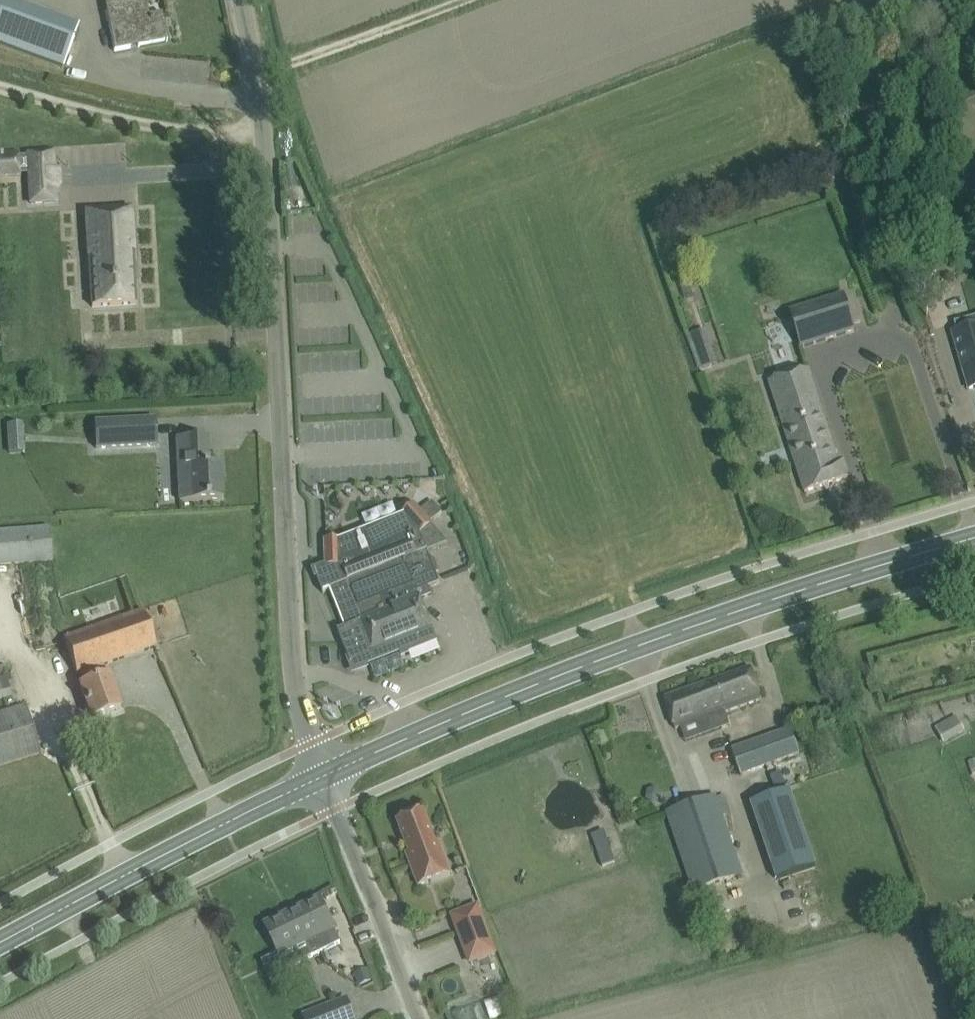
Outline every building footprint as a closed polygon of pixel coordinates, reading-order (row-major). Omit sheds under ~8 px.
[(7,0),(3,0),(0,7),(0,44),(63,68),(66,58),(78,26),(7,0)] [(114,51),(168,40),(162,13),(149,16),(146,0),(104,0),(114,51)] [(28,152),(31,203),(55,201),(54,186),(59,185),(58,171),(54,172),(52,150),(28,152)] [(136,304),(131,209),(87,212),(92,306),(136,304)] [(791,312),(802,348),(855,331),(844,295),(791,312)] [(954,331),(970,389),(974,387),(974,325),(968,327),(966,319),(955,322),(958,330),(954,331)] [(701,331),(689,335),(700,370),(713,366),(701,331)] [(843,460),(838,462),(809,369),(770,381),(805,493),(849,479),(843,460)] [(96,448),(157,444),(156,419),(95,422),(96,448)] [(306,439),(328,438),(327,420),(306,420),(306,439)] [(392,420),(343,420),(343,435),(377,436),(377,432),(385,432),(385,428),(392,428),(392,420)] [(23,452),(21,424),(8,425),(10,453),(23,452)] [(222,499),(221,465),(209,466),(208,436),(177,437),(178,469),(191,469),(192,483),(179,483),(180,501),(222,499)] [(425,508),(435,518),(444,510),(435,499),(425,508)] [(316,571),(315,571),(323,594),(324,593),(324,592),(330,589),(345,629),(339,631),(339,630),(338,630),(351,664),(353,663),(352,660),(363,655),(364,659),(366,658),(364,654),(403,638),(409,653),(438,642),(421,599),(429,596),(426,589),(440,583),(428,551),(447,543),(431,526),(432,525),(414,504),(402,515),(404,516),(341,541),(342,566),(327,567),(329,572),(318,576),(316,571)] [(52,561),(50,526),(0,530),(0,566),(52,561)] [(342,566),(341,541),(341,539),(326,540),(327,567),(342,566)] [(84,684),(81,685),(92,718),(120,709),(109,675),(107,676),(103,665),(156,646),(143,609),(64,636),(77,674),(81,673),(84,684)] [(665,697),(676,729),(681,727),(726,710),(727,711),(762,699),(762,698),(751,667),(665,697)] [(12,697),(6,675),(0,677),(0,700),(12,697)] [(40,752),(26,706),(0,714),(0,764),(40,752)] [(901,714),(893,716),(895,723),(903,721),(901,714)] [(957,716),(936,728),(944,742),(965,731),(957,716)] [(742,776),(800,754),(791,728),(732,750),(742,776)] [(791,790),(750,803),(777,880),(817,867),(791,790)] [(722,812),(716,796),(665,813),(693,894),(743,876),(724,819),(722,812)] [(419,886),(451,874),(439,843),(441,842),(440,841),(436,843),(424,811),(398,821),(409,852),(405,854),(405,855),(407,855),(419,886)] [(609,830),(596,833),(604,865),(616,861),(609,830)] [(266,925),(276,946),(287,968),(341,943),(320,899),(295,912),(296,914),(284,920),(283,917),(266,925)] [(495,954),(478,908),(477,907),(453,916),(471,963),(495,954)] [(368,971),(356,977),(362,989),(374,983),(368,971)] [(304,1016),(305,1018),(355,1018),(347,999),(304,1016)]
